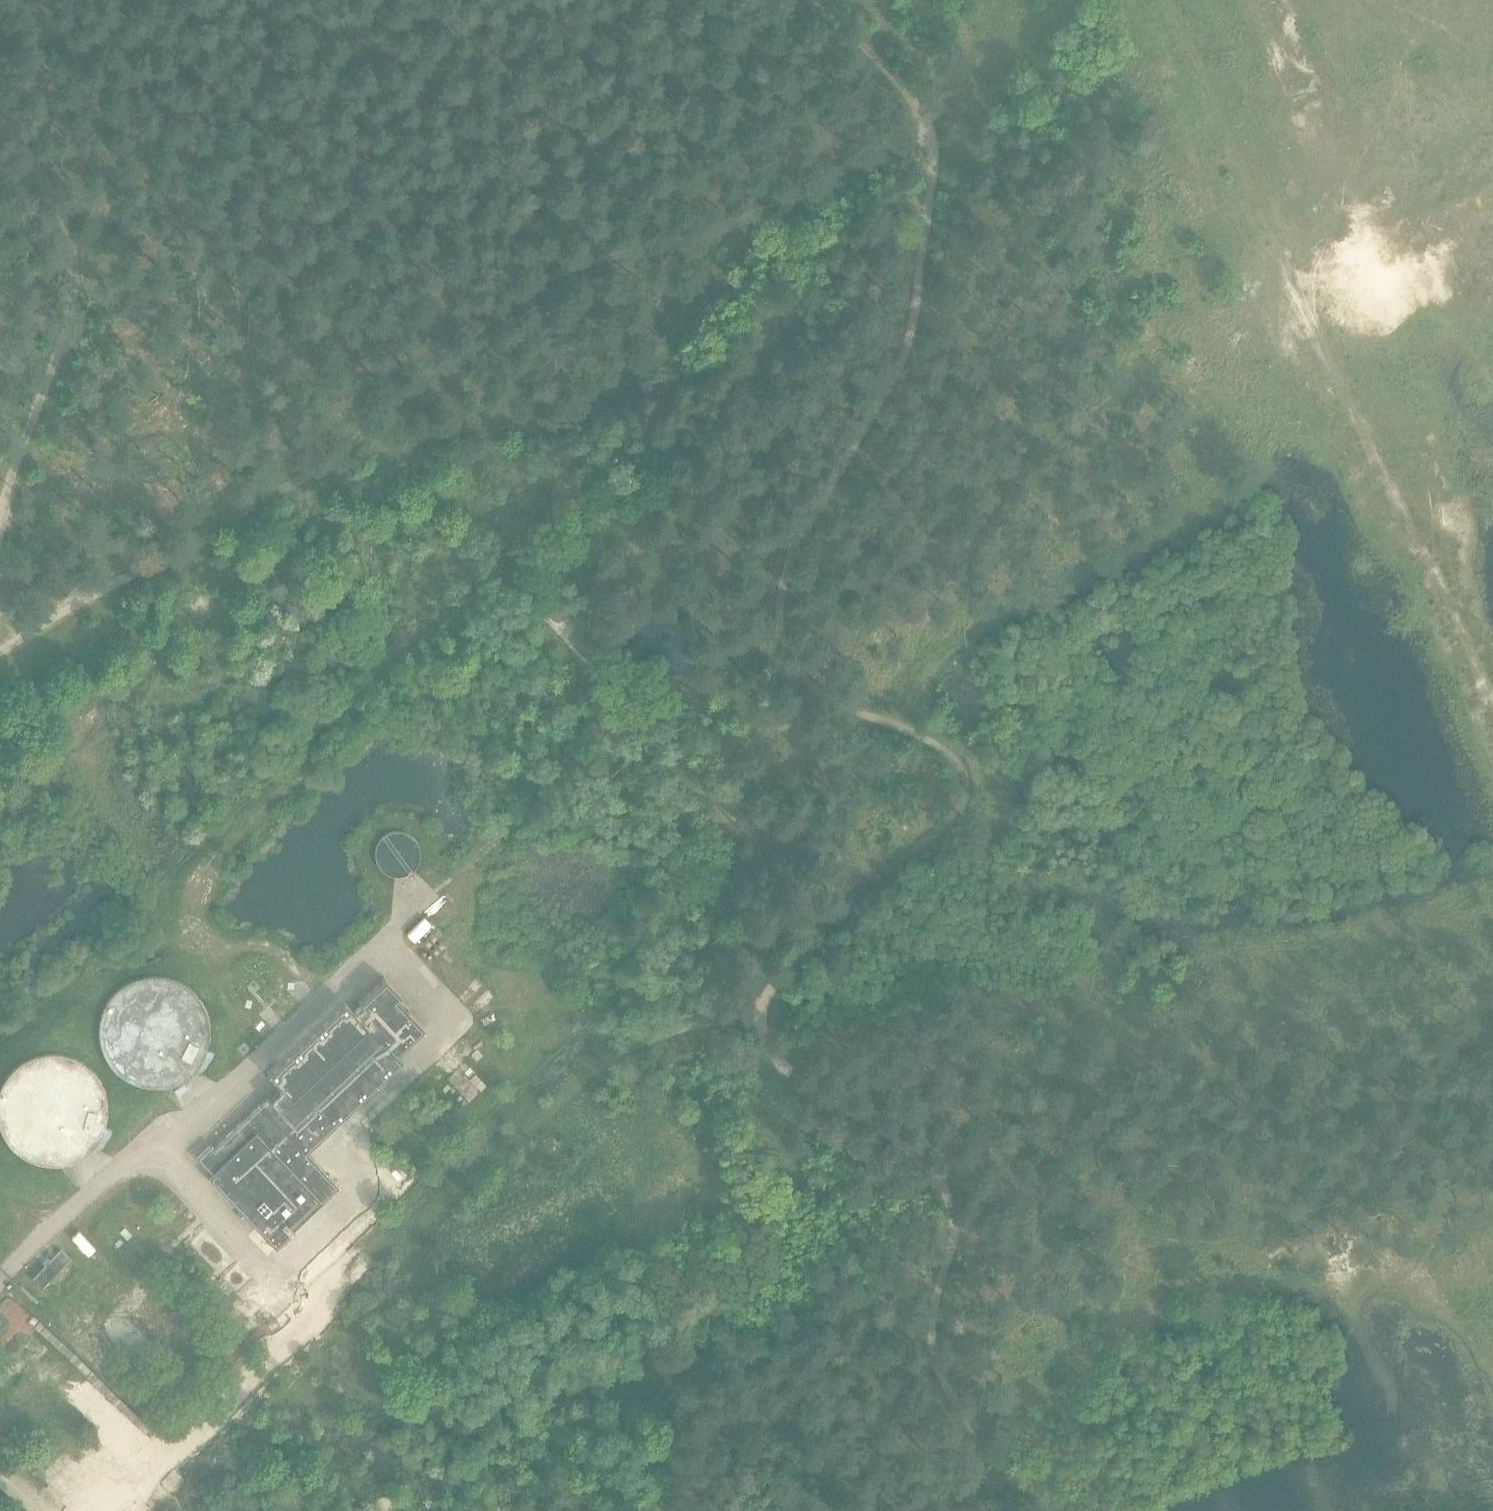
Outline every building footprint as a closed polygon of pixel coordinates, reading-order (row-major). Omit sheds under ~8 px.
[(394,876),(398,877),(401,877),(405,876),(409,875),(412,873),(415,870),(417,867),(419,864),(421,860),(421,856),(422,853),(421,849),(420,845),(418,842),(415,839),(413,836),(409,834),(406,833),(402,832),(398,831),(394,832),(391,833),(387,835),(384,837),(381,840),(379,843),(377,846),(376,850),(376,854),(376,858),(377,861),(379,865),(381,868),(384,871),(387,873),(390,875),(394,876)] [(211,1140),(196,1154),(212,1170),(208,1174),(277,1244),(338,1184),(307,1151),(401,1060),(395,1054),(422,1027),(395,1000),(400,994),(383,977),(358,1001),(363,1006),(355,1013),(344,1001),(267,1076),(279,1088),(270,1097),(267,1094),(215,1144),(211,1140)]
